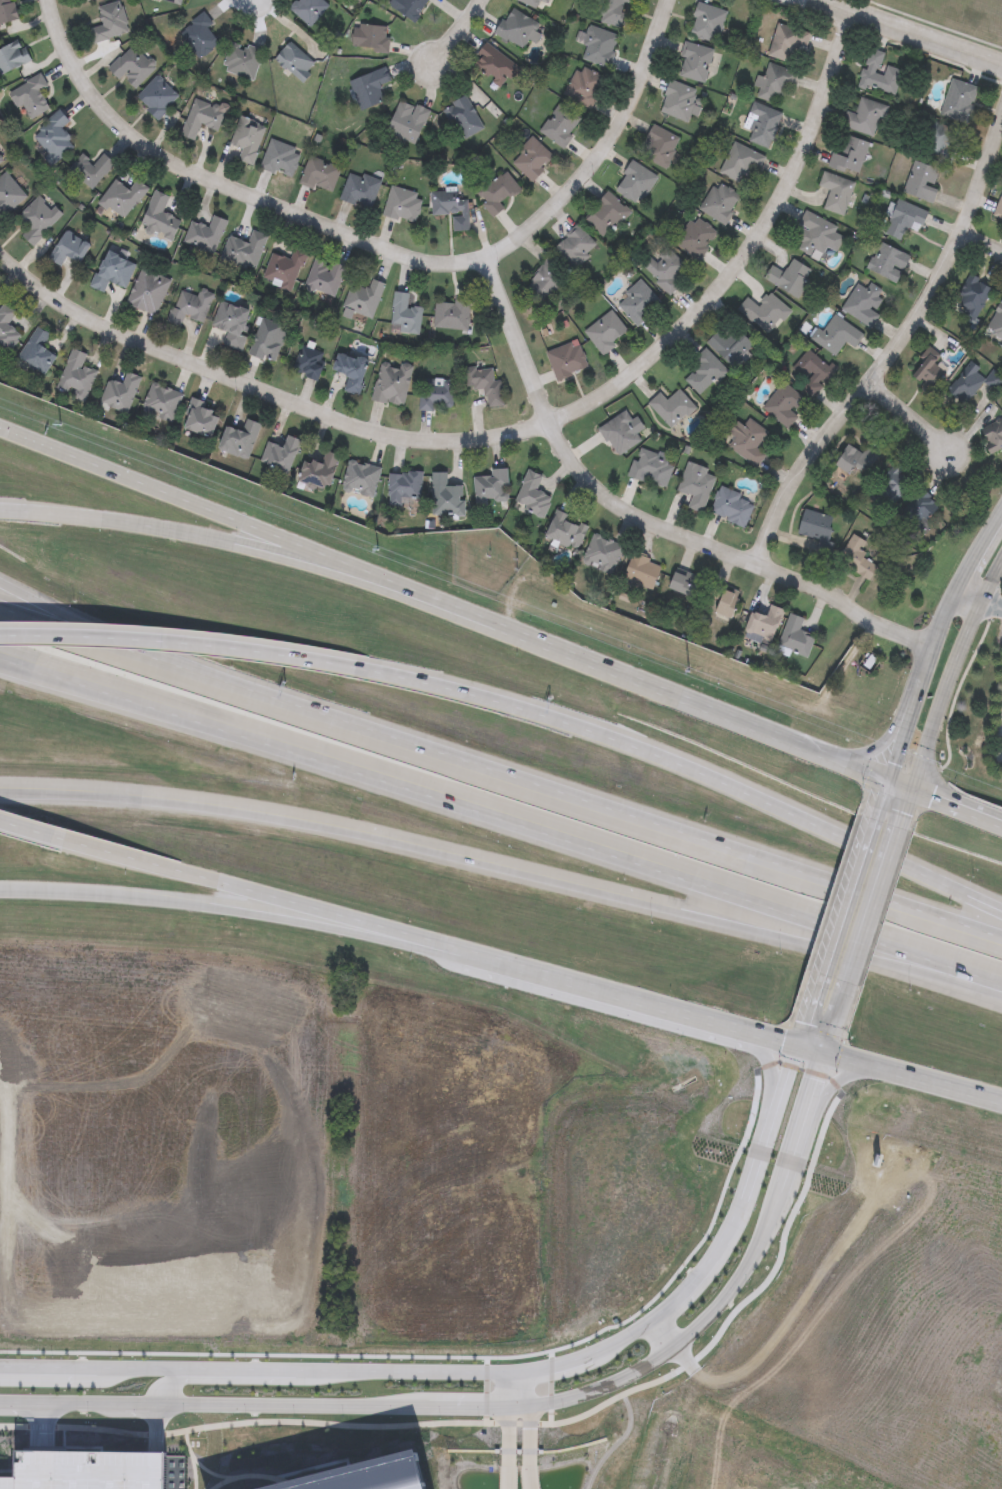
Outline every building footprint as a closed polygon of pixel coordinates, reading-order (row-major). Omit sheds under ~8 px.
[(515,1),(515,0),(541,0),(538,9),(515,1)] [(598,22),(603,0),(630,0),(623,29),(598,22)] [(689,37),(697,4),(727,11),(719,44),(689,37)] [(805,44),(799,43),(793,63),(768,56),(777,23),(808,32),(805,44)] [(580,59),(589,27),(619,36),(609,68),(580,59)] [(676,76),(686,43),(714,51),(704,84),(676,76)] [(857,89),(870,50),(885,55),(879,74),(885,76),(887,68),(901,72),(893,100),(857,89)] [(978,89),(966,125),(939,116),(951,80),(978,89)] [(886,107),(875,138),(842,127),(847,113),(855,115),(860,98),(886,107)] [(948,162),(920,151),(930,122),(959,133),(948,162)] [(827,166),(832,153),(840,156),(848,136),(870,144),(857,177),(827,166)] [(914,162),(940,171),(934,188),(938,190),(933,205),(903,194),(914,162)] [(829,191),(818,188),(823,173),(855,184),(844,217),(823,210),(829,191)] [(846,233),(837,252),(826,248),(820,261),(795,249),(805,229),(798,226),(804,213),(846,233)] [(49,259),(63,231),(90,244),(80,263),(65,256),(60,265),(49,259)] [(125,259),(136,265),(123,289),(107,280),(101,292),(89,285),(108,250),(117,255),(120,250),(127,254),(125,259)] [(126,304),(141,266),(170,278),(156,315),(126,304)] [(871,329),(841,311),(861,280),(885,295),(874,313),(879,316),(871,329)] [(202,324),(184,316),(180,327),(166,321),(179,290),(197,297),(200,289),(214,294),(202,324)] [(9,351),(0,346),(0,305),(2,302),(18,312),(9,326),(20,333),(9,351)] [(43,347),(56,355),(43,375),(16,359),(36,326),(50,335),(43,347)] [(87,401),(56,391),(69,348),(87,354),(83,366),(96,370),(87,401)] [(371,401),(380,360),(411,367),(403,407),(371,401)] [(487,408),(482,387),(467,390),(463,371),(493,364),(502,404),(487,408)] [(140,377),(127,414),(99,404),(109,378),(121,383),(125,371),(140,377)] [(419,410),(419,380),(452,380),(452,410),(419,410)] [(170,422),(140,410),(152,382),(181,394),(170,422)] [(210,438),(181,427),(192,399),(218,409),(215,415),(218,417),(210,438)] [(218,450),(226,425),(240,429),(243,418),(259,424),(248,460),(218,450)] [(267,441),(283,446),(287,436),(300,440),(287,474),(259,464),(267,441)] [(339,456),(326,492),(296,482),(304,457),(322,463),(326,451),(339,456)] [(380,466),(375,497),(341,491),(347,460),(380,466)] [(421,472),(421,497),(403,497),(403,507),(386,506),(387,472),(421,472)] [(464,516),(431,516),(431,472),(447,472),(447,485),(464,486),(464,516)] [(808,659),(816,637),(801,632),(805,620),(791,614),(778,648),(808,659)] [(170,1455),(157,1455),(43,1453),(16,1452),(16,1472),(16,1482),(0,1482),(0,1488),(169,1488),(170,1455)] [(415,1458),(423,1488),(294,1488),(351,1474),(415,1458)]
